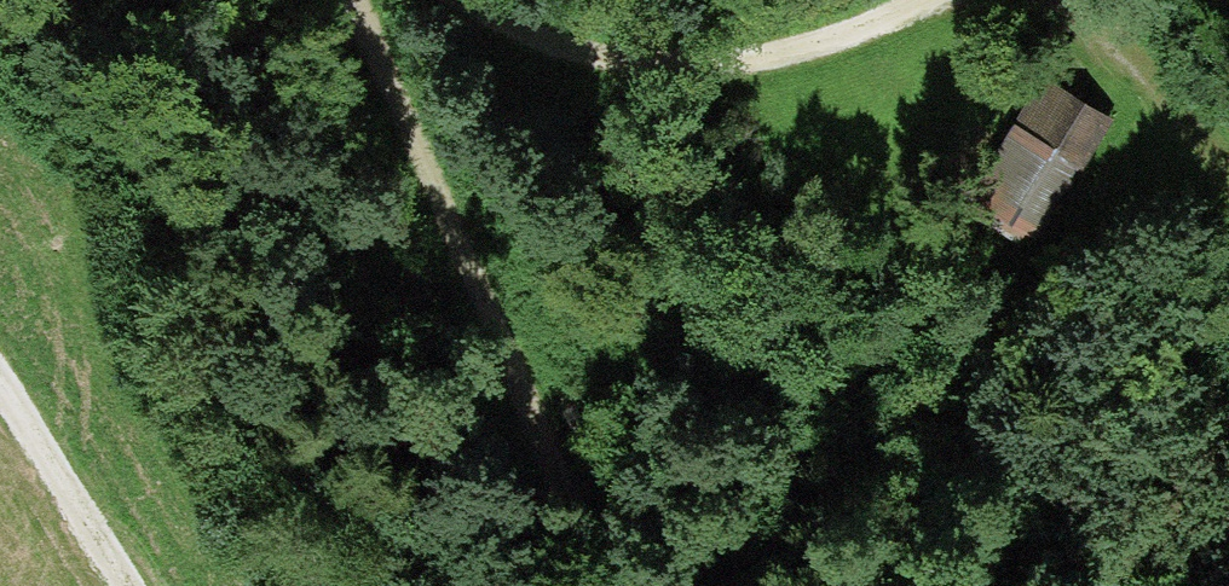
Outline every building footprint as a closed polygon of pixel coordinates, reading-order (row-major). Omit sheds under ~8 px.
[(963,186),(1031,229),(1105,112),(1036,69),(963,186)]
